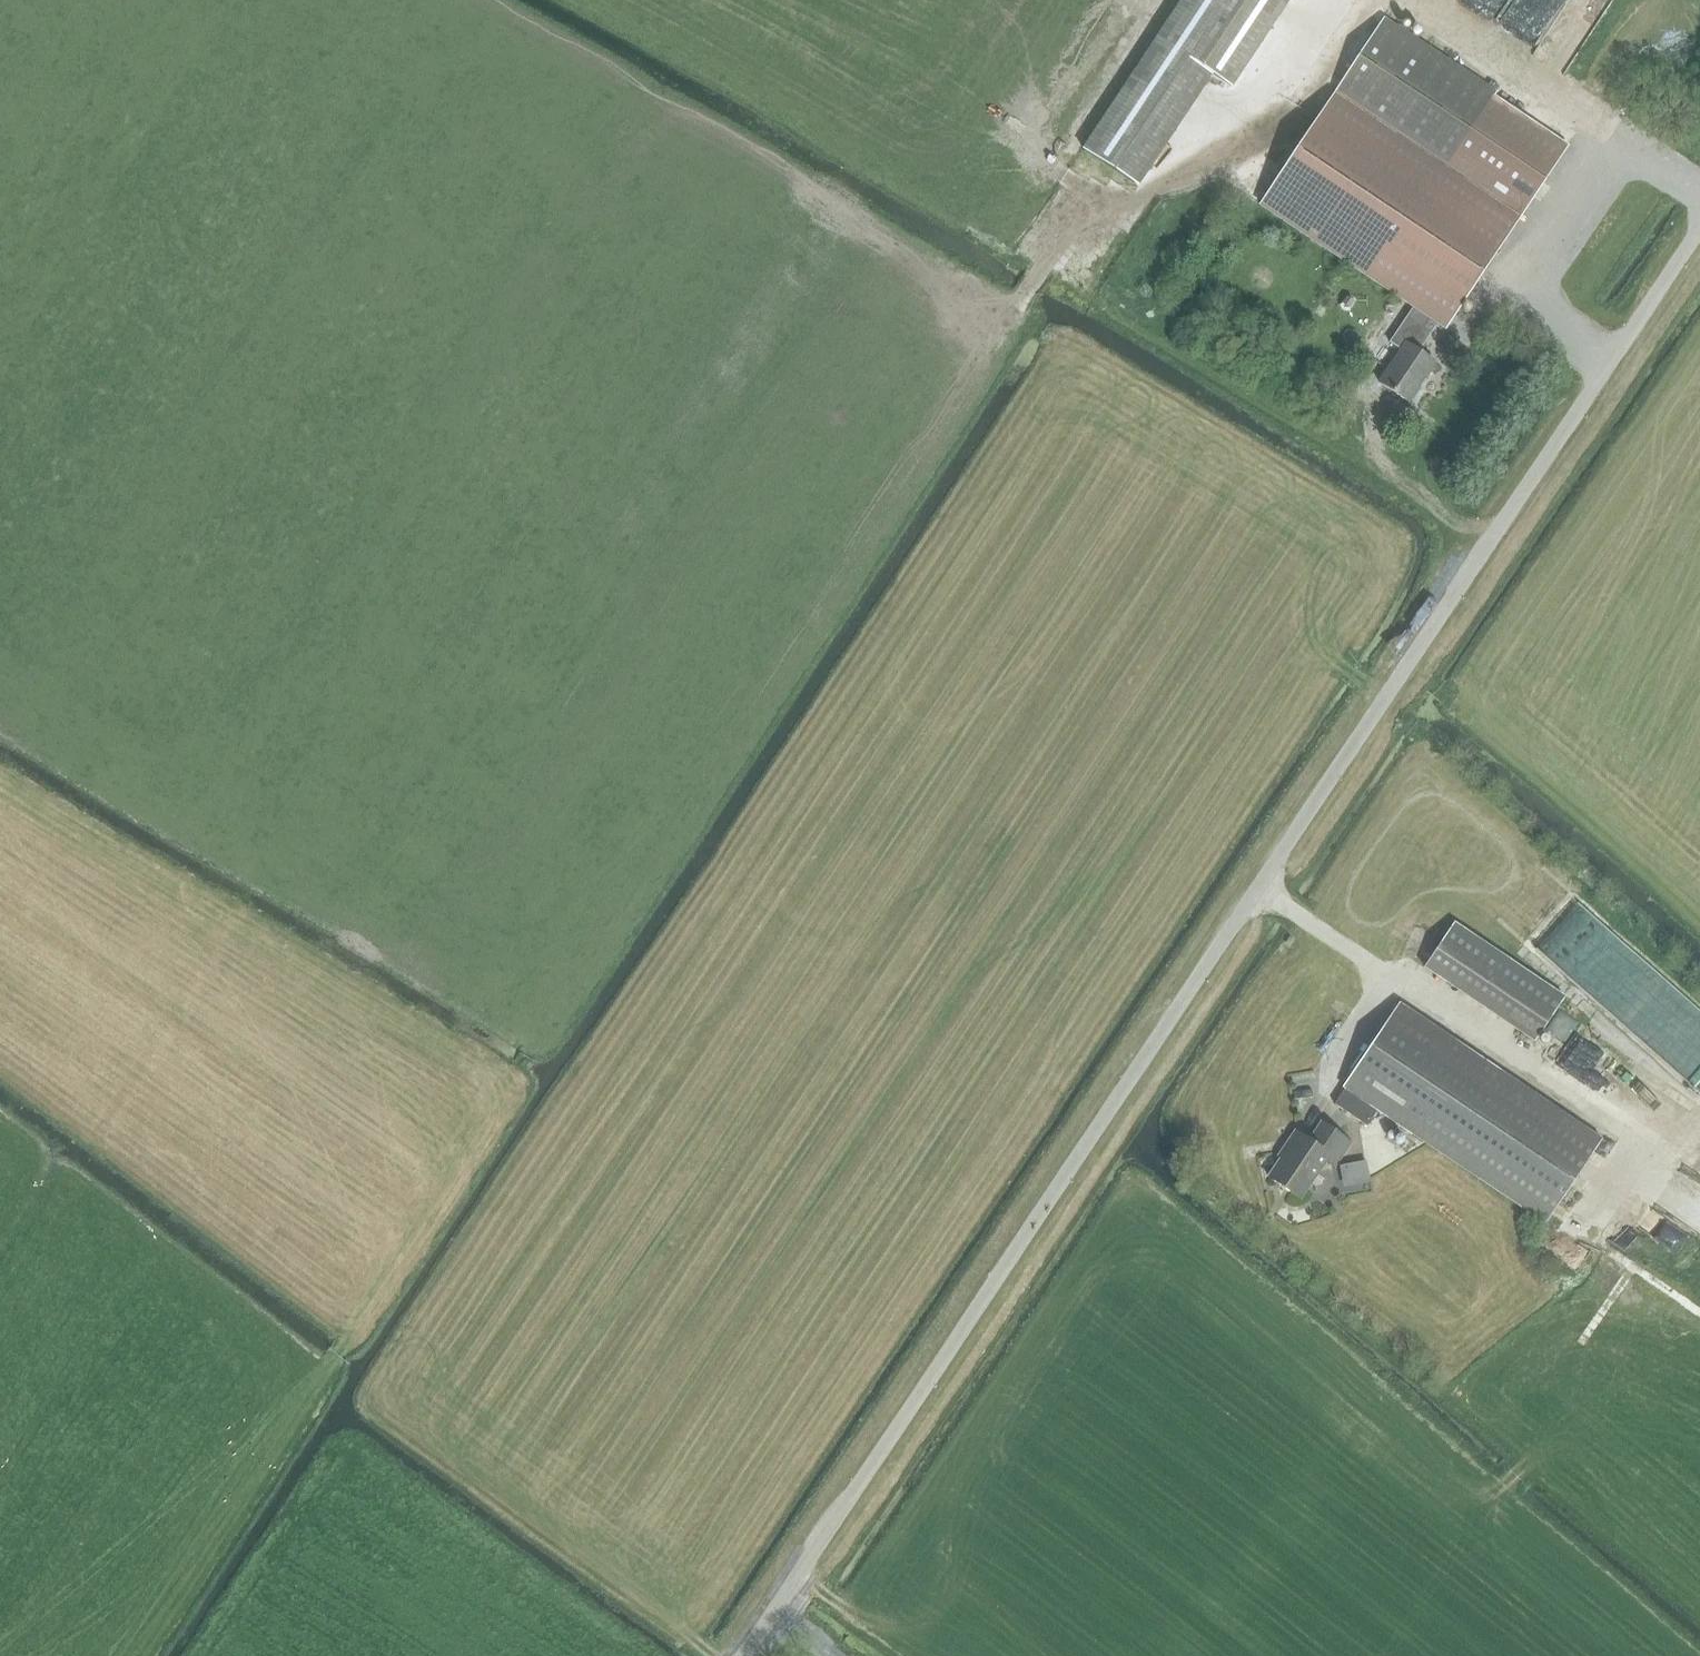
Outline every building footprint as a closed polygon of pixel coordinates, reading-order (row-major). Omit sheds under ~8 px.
[(1229,87),(1287,0),(1183,0),(1083,152),(1137,186),(1211,75),(1229,87)] [(1608,11),(1614,0),(1585,0),(1608,11)] [(1496,93),(1494,91),(1382,19),(1333,96),(1323,113),(1261,204),(1414,306),(1390,342),(1402,350),(1380,383),(1408,402),(1434,362),(1418,352),(1437,323),(1445,328),(1519,218),(1566,144),(1494,96),(1496,93)] [(1540,942),(1554,955),(1592,913),(1577,900),(1540,942)] [(1692,1017),(1699,1008),(1594,915),(1569,942),(1577,949),(1584,941),(1595,950),(1581,965),(1634,1012),(1647,997),(1659,1008),(1663,1004),(1678,1017),(1684,1010),(1692,1017)] [(1564,996),(1510,959),(1454,922),(1426,963),(1423,967),(1534,1042),(1564,996)] [(1600,1140),(1399,1004),(1343,1087),(1344,1088),(1333,1105),(1366,1127),(1377,1111),(1544,1224),(1600,1140)] [(1555,1027),(1566,1037),(1580,1021),(1569,1011),(1555,1027)] [(1349,1142),(1321,1122),(1309,1141),(1294,1131),(1283,1147),(1287,1150),(1268,1178),(1298,1199),(1324,1161),(1332,1167),(1349,1142)] [(1366,1160),(1339,1165),(1343,1187),(1370,1181),(1366,1160)]
